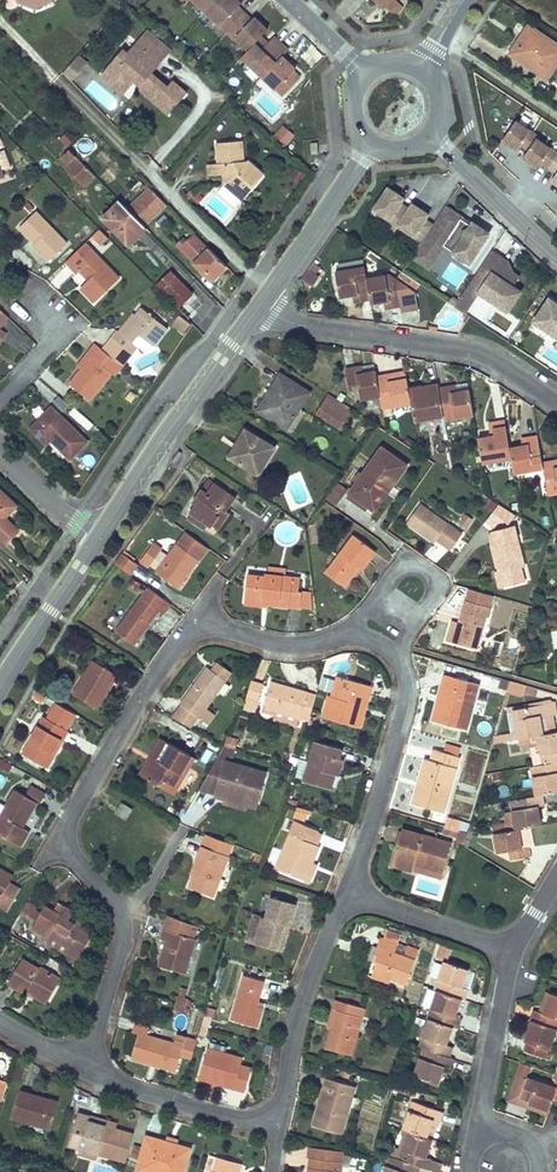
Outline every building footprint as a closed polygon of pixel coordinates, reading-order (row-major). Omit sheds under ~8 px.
[(206,10),(216,0),(195,0),(206,10)] [(238,0),(216,0),(206,10),(213,17),(215,15),(223,22),(221,25),(228,32),(245,13),(239,7),(242,4),(238,0)] [(439,11),(435,9),(430,18),(434,20),(439,11)] [(252,20),(245,13),(228,32),(235,38),(236,37),(249,50),(258,41),(262,36),(268,30),(255,17),(252,20)] [(518,59),(521,55),(550,74),(556,64),(556,43),(528,24),(509,53),(518,59)] [(143,34),(167,55),(172,49),(149,28),(143,34)] [(124,48),(102,74),(115,85),(121,77),(131,86),(139,76),(145,81),(140,87),(169,113),(187,92),(173,79),(168,85),(153,72),(167,55),(143,34),(128,52),(124,48)] [(269,42),(262,36),(258,41),(265,47),(269,42)] [(275,37),(269,42),(265,47),(258,41),(249,50),(243,56),(264,76),(276,63),(269,57),(282,43),(275,37)] [(289,50),(282,43),(269,57),(276,63),(264,76),(278,89),(282,85),(289,91),(301,78),(294,72),(296,70),(283,57),(289,50)] [(521,55),(518,59),(547,78),(550,74),(521,55)] [(86,64),(78,56),(70,64),(78,72),(86,64)] [(78,72),(70,64),(62,73),(70,81),(78,72)] [(125,93),(131,86),(121,77),(115,85),(125,93)] [(282,85),(278,89),(284,96),(289,91),(282,85)] [(516,120),(503,139),(517,148),(521,143),(530,129),(516,120)] [(288,144),(295,132),(282,124),(275,136),(288,144)] [(530,129),(521,143),(529,148),(537,137),(538,135),(530,129)] [(529,148),(524,157),(538,166),(542,161),(551,147),(537,137),(529,148)] [(209,178),(220,177),(223,177),(226,173),(230,177),(225,183),(234,192),(239,186),(247,192),(263,173),(248,160),(244,161),(243,141),(216,144),(219,166),(208,167),(209,178)] [(542,161),(550,166),(556,155),(556,151),(551,147),(542,161)] [(3,169),(11,166),(5,149),(0,151),(0,162),(3,169)] [(69,149),(61,157),(66,162),(74,154),(69,149)] [(66,162),(64,164),(74,174),(84,165),(74,154),(66,162)] [(84,165),(74,174),(83,184),(94,175),(84,165)] [(289,176),(301,182),(306,173),(294,167),(289,176)] [(223,177),(220,177),(225,183),(230,177),(226,173),(223,177)] [(140,179),(133,185),(138,190),(144,183),(140,179)] [(149,186),(127,208),(127,209),(143,225),(166,203),(149,186)] [(239,186),(234,192),(242,198),(247,192),(239,186)] [(390,220),(401,204),(405,199),(389,188),(374,210),(390,220)] [(119,200),(101,217),(126,242),(143,225),(127,209),(127,208),(119,200)] [(398,226),(409,210),(401,204),(390,220),(387,225),(395,231),(398,226)] [(429,215),(413,204),(409,210),(398,226),(414,236),(425,220),(429,215)] [(433,226),(421,244),(438,255),(445,245),(470,262),(488,236),(490,233),(474,223),(472,225),(445,208),(433,226)] [(19,226),(31,238),(34,236),(37,240),(35,242),(33,244),(49,260),(66,242),(36,210),(19,226)] [(411,241),(419,247),(421,244),(433,226),(425,220),(414,236),(411,241)] [(99,227),(93,234),(102,243),(108,237),(99,227)] [(85,241),(66,259),(78,271),(82,268),(90,277),(80,287),(94,300),(119,276),(85,241)] [(226,265),(204,242),(189,257),(211,280),(226,265)] [(419,247),(413,256),(430,267),(438,255),(421,244),(419,247)] [(492,252),(466,290),(477,297),(480,292),(501,306),(508,311),(521,292),(513,286),(520,277),(505,267),(508,262),(492,252)] [(514,273),(508,262),(505,267),(514,273)] [(366,278),(364,267),(335,271),(339,296),(352,295),(353,302),(370,299),(366,278)] [(319,276),(308,269),(301,279),(312,286),(319,276)] [(171,271),(156,285),(178,306),(192,292),(171,271)] [(416,291),(390,274),(386,275),(388,286),(397,285),(400,305),(402,312),(418,309),(416,291)] [(386,275),(366,278),(370,299),(371,303),(383,301),(385,308),(400,305),(397,285),(388,286),(386,275)] [(459,301),(470,308),(477,297),(466,290),(459,301)] [(459,301),(453,297),(449,302),(456,307),(459,301)] [(535,322),(556,337),(556,303),(550,299),(535,322)] [(383,301),(371,303),(372,310),(385,308),(383,301)] [(456,307),(466,314),(470,308),(459,301),(456,307)] [(132,352),(137,346),(133,342),(140,334),(152,343),(153,345),(167,327),(142,306),(136,313),(121,333),(118,330),(116,329),(111,335),(132,352)] [(133,311),(118,330),(121,333),(136,313),(133,311)] [(184,331),(191,322),(179,313),(172,322),(184,331)] [(145,352),(152,343),(140,334),(133,342),(137,346),(145,352)] [(92,356),(81,369),(69,383),(88,398),(111,371),(101,362),(108,354),(95,343),(95,342),(86,352),(92,356)] [(86,352),(76,365),(81,369),(92,356),(86,352)] [(375,363),(363,365),(363,366),(364,373),(376,371),(375,363)] [(364,373),(363,366),(347,369),(350,389),(360,388),(362,399),(381,396),(377,376),(376,371),(364,373)] [(406,371),(395,373),(396,381),(408,379),(406,371)] [(280,372),(258,408),(287,427),(310,392),(280,372)] [(395,373),(377,376),(381,396),(383,408),(412,404),(410,396),(409,386),(408,379),(396,381),(395,373)] [(410,396),(424,394),(423,387),(422,384),(409,386),(410,396)] [(424,394),(410,396),(412,404),(415,421),(444,416),(439,388),(438,384),(423,387),(424,394)] [(456,385),(439,388),(444,416),(445,420),(474,415),(470,390),(469,390),(457,392),(456,385)] [(335,397),(329,393),(316,412),(340,428),(354,409),(335,397)] [(50,407),(30,428),(46,442),(49,439),(70,457),(86,441),(50,407)] [(488,422),(489,428),(505,426),(504,419),(488,422)] [(491,435),(478,437),(478,438),(483,463),(511,458),(509,447),(505,426),(489,428),(491,435)] [(241,447),(233,459),(257,475),(274,448),(245,430),(236,444),(241,447)] [(523,445),(509,447),(511,458),(514,472),(543,467),(542,462),(537,436),(522,438),(523,445)] [(236,444),(229,456),(233,459),(241,447),(236,444)] [(383,448),(348,497),(373,513),(407,465),(383,448)] [(542,462),(543,467),(548,493),(556,492),(556,459),(542,462)] [(209,479),(202,489),(207,493),(214,483),(209,479)] [(190,512),(193,515),(209,525),(212,527),(213,525),(221,514),(224,516),(227,511),(236,498),(214,483),(207,493),(202,489),(194,500),(197,502),(190,512)] [(336,504),(347,491),(337,483),(327,497),(336,504)] [(5,542),(16,530),(3,518),(14,505),(0,491),(0,537),(5,542)] [(435,542),(437,539),(443,531),(448,535),(443,542),(452,549),(463,534),(421,504),(407,522),(435,542)] [(499,504),(485,521),(495,528),(500,520),(508,525),(515,515),(499,504)] [(221,514),(213,525),(220,529),(231,513),(227,511),(224,516),(221,514)] [(468,513),(461,522),(468,526),(474,517),(468,513)] [(209,525),(193,515),(189,519),(205,530),(209,525)] [(496,542),(493,543),(499,572),(502,571),(505,585),(523,581),(521,567),(524,567),(516,526),(493,531),(496,542)] [(443,531),(437,539),(443,542),(448,535),(443,531)] [(209,549),(187,533),(178,545),(199,560),(201,561),(209,549)] [(355,536),(328,574),(347,588),(361,568),(363,570),(376,551),(355,536)] [(426,554),(436,562),(447,549),(437,540),(426,554)] [(158,560),(164,552),(164,551),(154,544),(141,562),(151,569),(153,567),(159,572),(157,574),(178,589),(199,560),(178,545),(170,557),(163,565),(158,560)] [(170,557),(164,552),(158,560),(163,565),(170,557)] [(122,554),(115,563),(131,575),(137,565),(122,554)] [(505,585),(502,571),(499,572),(495,572),(498,587),(505,585)] [(248,576),(245,600),(263,602),(264,597),(269,597),(268,604),(301,608),(303,592),(299,592),(300,579),(268,575),(267,578),(248,576)] [(172,605),(149,589),(116,632),(135,646),(160,613),(164,615),(172,605)] [(303,592),(301,608),(312,609),(314,594),(303,592)] [(453,641),(476,648),(486,615),(489,616),(492,607),(466,599),(460,621),(457,631),(450,629),(447,639),(453,641)] [(457,631),(460,621),(453,619),(450,629),(457,631)] [(508,636),(504,651),(516,654),(520,640),(508,636)] [(93,661),(73,695),(96,709),(105,696),(104,695),(111,685),(113,685),(118,676),(93,661)] [(232,673),(218,664),(213,671),(226,681),(232,673)] [(213,671),(208,668),(181,704),(182,705),(199,717),(206,708),(226,681),(213,671)] [(441,706),(437,705),(433,719),(466,728),(479,683),(446,673),(443,683),(447,685),(441,706)] [(330,694),(323,716),(353,725),(360,705),(366,706),(372,685),(338,676),(332,695),(330,694)] [(509,691),(512,680),(503,678),(500,688),(509,691)] [(526,685),(512,680),(509,691),(508,692),(523,696),(526,685)] [(256,711),(264,685),(252,681),(244,707),(256,711)] [(300,717),(309,720),(316,696),(271,683),(264,707),(300,717)] [(443,683),(437,705),(441,706),(447,685),(443,683)] [(37,694),(34,699),(41,704),(44,698),(37,694)] [(545,703),(547,713),(540,714),(543,734),(556,731),(556,727),(555,716),(556,715),(556,708),(556,702),(552,702),(545,703)] [(506,734),(507,740),(518,739),(543,734),(540,714),(547,713),(545,703),(513,709),(517,731),(506,734)] [(56,704),(48,717),(68,728),(76,715),(68,711),(65,708),(56,704)] [(199,717),(182,705),(173,717),(191,728),(199,717)] [(360,705),(353,725),(360,727),(366,706),(360,705)] [(300,717),(264,707),(263,711),(275,715),(274,719),(292,725),(298,724),(300,717)] [(206,708),(199,717),(208,724),(214,715),(206,708)] [(48,717),(47,719),(66,731),(68,728),(48,717)] [(66,731),(47,719),(45,718),(23,755),(47,769),(57,753),(54,751),(61,740),(63,741),(69,732),(66,731)] [(518,739),(519,744),(530,742),(530,747),(540,745),(544,764),(556,762),(556,731),(543,734),(518,739)] [(238,741),(228,738),(225,744),(224,747),(234,750),(238,741)] [(153,764),(146,778),(162,787),(166,780),(175,786),(193,756),(163,740),(153,758),(160,762),(158,766),(153,764)] [(316,742),(305,781),(330,788),(334,774),(338,775),(343,759),(339,758),(341,749),(316,742)] [(446,743),(444,751),(459,756),(461,747),(446,743)] [(423,782),(417,804),(429,808),(431,803),(444,807),(459,756),(444,751),(434,749),(431,760),(426,758),(419,781),(423,782)] [(166,780),(162,787),(176,795),(197,758),(193,756),(175,786),(166,780)] [(153,758),(143,776),(146,778),(153,764),(158,766),(160,762),(153,758)] [(200,789),(214,793),(215,793),(224,761),(217,759),(200,789)] [(224,761),(215,793),(257,805),(267,773),(224,761)] [(531,766),(536,796),(544,794),(556,792),(556,762),(544,764),(531,766)] [(419,781),(413,803),(417,804),(423,782),(419,781)] [(45,798),(32,790),(28,798),(37,804),(41,806),(45,798)] [(28,798),(17,792),(8,807),(0,822),(0,836),(20,848),(30,832),(22,827),(24,824),(25,825),(37,804),(28,798)] [(215,793),(214,793),(213,798),(223,802),(222,806),(246,812),(247,807),(255,810),(257,805),(215,793)] [(536,796),(510,801),(512,811),(515,830),(518,829),(531,827),(542,825),(538,807),(546,806),(544,794),(536,796)] [(8,807),(0,802),(0,822),(8,807)] [(123,803),(116,813),(127,820),(133,809),(123,803)] [(431,803),(429,808),(443,812),(444,807),(431,803)] [(308,821),(311,810),(297,806),(294,818),(308,821)] [(515,830),(512,811),(503,813),(505,823),(492,825),(494,834),(515,830)] [(449,817),(446,827),(456,830),(459,830),(462,820),(449,817)] [(277,868),(305,879),(312,861),(319,844),(313,841),(318,828),(296,820),(277,868)] [(446,827),(444,833),(454,837),(456,830),(446,827)] [(494,834),(493,834),(496,853),(510,860),(531,857),(530,847),(534,846),(531,827),(518,829),(515,830),(494,834)] [(404,830),(393,864),(413,870),(416,863),(444,871),(452,844),(404,830)] [(207,834),(202,847),(221,854),(229,856),(234,844),(207,834)] [(202,859),(197,873),(191,888),(213,896),(225,866),(218,863),(221,854),(202,847),(198,857),(202,859)] [(221,854),(218,863),(225,866),(229,856),(221,854)] [(198,857),(192,871),(197,873),(202,859),(198,857)] [(312,861),(305,879),(310,881),(317,863),(312,861)] [(442,879),(444,871),(416,863),(413,870),(442,879)] [(0,901),(0,907),(9,912),(21,890),(9,883),(13,878),(0,871),(0,901)] [(263,918),(256,942),(278,948),(285,924),(289,925),(295,904),(271,897),(266,918),(263,918)] [(33,929),(49,938),(49,937),(80,955),(92,934),(83,929),(70,921),(72,917),(74,912),(60,904),(55,913),(45,907),(41,914),(40,916),(37,920),(33,929)] [(40,916),(41,914),(26,905),(22,912),(37,920),(40,916)] [(247,940),(256,942),(263,918),(254,915),(247,940)] [(169,916),(165,930),(164,930),(161,940),(168,942),(163,957),(161,957),(158,967),(186,975),(196,939),(188,937),(192,925),(169,916)] [(72,917),(70,921),(83,929),(85,924),(72,917)] [(285,924),(278,948),(282,949),(289,925),(285,924)] [(388,930),(385,940),(399,945),(402,935),(388,930)] [(49,937),(49,938),(47,941),(78,959),(80,955),(49,937)] [(377,963),(374,974),(390,980),(407,986),(415,962),(396,954),(399,945),(385,940),(382,939),(379,948),(382,949),(377,963)] [(415,962),(416,958),(407,954),(409,949),(399,945),(396,954),(415,962)] [(409,949),(407,954),(416,958),(419,951),(409,947),(409,949)] [(446,959),(449,950),(442,947),(438,956),(446,959)] [(379,948),(373,962),(377,963),(382,949),(379,948)] [(25,997),(26,995),(28,992),(47,1003),(61,980),(41,968),(40,970),(23,960),(8,986),(25,997)] [(435,962),(430,975),(438,978),(443,965),(435,962)] [(444,962),(434,990),(437,991),(461,1000),(465,1001),(468,991),(461,989),(468,971),(444,962)] [(390,980),(374,974),(372,978),(388,984),(390,980)] [(261,1006),(256,1005),(257,1001),(263,981),(243,975),(231,1019),(256,1026),(261,1006)] [(436,993),(428,990),(422,1005),(431,1009),(436,993)] [(431,1009),(427,1019),(429,1019),(453,1028),(458,1030),(462,1019),(455,1017),(461,1000),(437,991),(436,993),(431,1009)] [(28,992),(26,995),(45,1007),(47,1003),(28,992)] [(531,1020),(533,1021),(556,1029),(556,996),(550,994),(543,1014),(534,1011),(531,1020)] [(177,996),(176,1002),(186,1005),(188,999),(177,996)] [(328,1029),(334,1030),(339,1011),(345,1013),(348,1004),(337,1000),(328,1029)] [(186,1005),(176,1002),(173,1009),(185,1011),(186,1005)] [(339,1011),(334,1030),(328,1050),(350,1056),(365,1009),(348,1004),(345,1013),(339,1011)] [(429,1019),(418,1047),(423,1048),(449,1057),(452,1047),(447,1045),(453,1028),(429,1019)] [(556,1029),(533,1021),(525,1041),(528,1042),(524,1052),(542,1058),(546,1049),(549,1050),(556,1029)] [(176,1070),(180,1054),(183,1045),(173,1043),(173,1042),(147,1035),(149,1027),(134,1022),(131,1033),(138,1034),(131,1057),(176,1070)] [(136,1035),(128,1032),(122,1052),(131,1054),(136,1035)] [(173,1042),(173,1043),(183,1045),(180,1054),(191,1057),(197,1040),(176,1033),(173,1042)] [(207,1048),(222,1053),(225,1044),(209,1040),(207,1048)] [(207,1048),(199,1077),(245,1090),(251,1069),(240,1066),(242,1059),(222,1053),(207,1048)] [(449,1057),(423,1048),(413,1076),(438,1084),(444,1067),(450,1069),(454,1059),(449,1057)] [(344,1070),(343,1076),(352,1079),(354,1074),(344,1070)] [(528,1104),(549,1111),(554,1098),(556,1091),(556,1089),(556,1077),(555,1076),(553,1081),(556,1082),(553,1089),(536,1082),(535,1083),(526,1080),(519,1098),(529,1101),(528,1104)] [(519,1098),(526,1080),(517,1077),(508,1102),(527,1108),(528,1104),(529,1101),(519,1098)] [(324,1089),(318,1107),(313,1126),(341,1134),(355,1086),(327,1078),(324,1089)] [(18,1091),(11,1118),(49,1128),(56,1101),(47,1098),(46,1101),(33,1097),(33,1095),(18,1091)] [(413,1101),(402,1129),(403,1129),(408,1131),(426,1138),(433,1120),(438,1121),(439,1122),(443,1112),(413,1101)] [(528,1104),(527,1108),(548,1116),(549,1111),(528,1104)] [(79,1148),(88,1115),(76,1112),(68,1145),(79,1148)] [(88,1114),(79,1148),(98,1154),(125,1162),(125,1161),(134,1133),(117,1128),(116,1131),(110,1130),(111,1127),(97,1123),(99,1117),(88,1114)] [(119,1123),(99,1117),(97,1123),(111,1127),(110,1130),(116,1131),(117,1128),(119,1123)] [(433,1120),(426,1138),(432,1139),(438,1121),(433,1120)] [(408,1131),(398,1159),(421,1167),(429,1170),(429,1169),(433,1160),(425,1156),(432,1139),(426,1138),(408,1131)] [(167,1135),(165,1141),(170,1143),(177,1145),(179,1139),(167,1135)] [(137,1170),(144,1171),(183,1171),(189,1148),(177,1145),(170,1143),(165,1141),(146,1136),(138,1164),(137,1170)] [(129,1161),(138,1164),(143,1147),(134,1145),(129,1161)] [(314,1148),(307,1147),(306,1158),(309,1159),(312,1159),(313,1159),(314,1148)] [(98,1154),(79,1148),(78,1153),(97,1159),(98,1154)] [(341,1151),(314,1148),(313,1159),(339,1162),(341,1151)] [(213,1171),(235,1171),(238,1163),(220,1158),(212,1156),(208,1170),(214,1171),(213,1171)] [(385,1171),(419,1171),(421,1167),(398,1159),(391,1157),(385,1171)] [(308,1171),(338,1171),(339,1162),(313,1159),(312,1159),(309,1159),(308,1171)] [(429,1169),(438,1171),(440,1171),(443,1163),(433,1160),(429,1169)]
